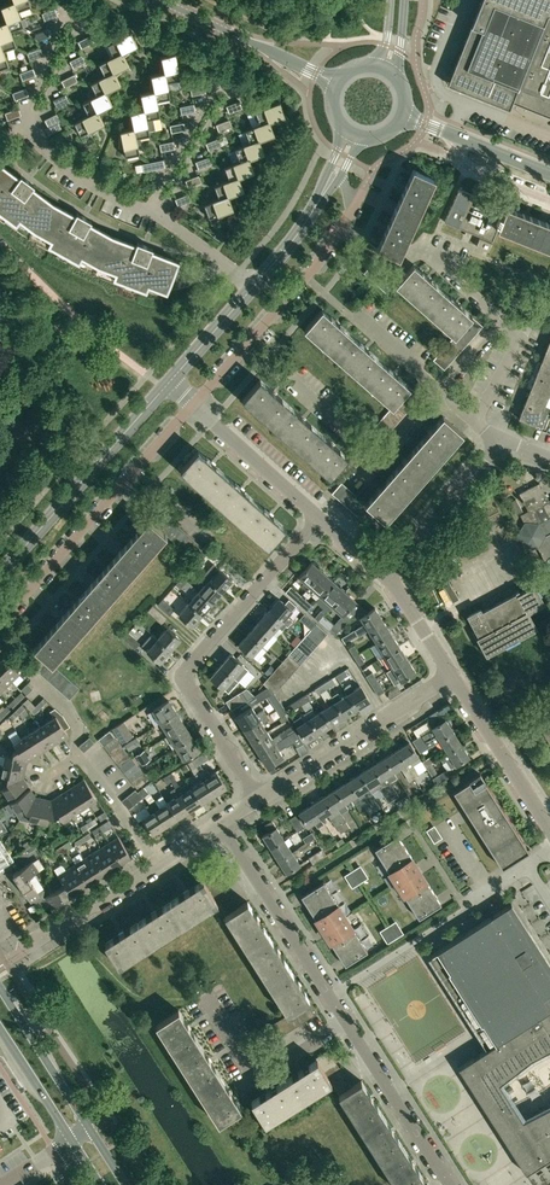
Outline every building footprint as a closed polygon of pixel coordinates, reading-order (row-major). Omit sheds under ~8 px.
[(10,3),(14,1),(18,11),(30,6),(31,9),(32,8),(29,0),(9,0),(10,3)] [(448,84),(510,109),(512,102),(549,118),(549,0),(482,0),(448,84)] [(2,22),(2,23),(7,21),(10,30),(11,30),(23,26),(24,28),(25,28),(18,11),(14,1),(10,3),(0,6),(0,7),(1,7),(2,22)] [(45,20),(58,15),(56,8),(42,13),(45,20)] [(11,30),(10,30),(7,21),(2,23),(2,22),(0,23),(0,42),(3,50),(16,46),(16,48),(17,48),(11,30)] [(37,40),(38,40),(51,35),(48,28),(35,33),(37,40)] [(107,44),(113,56),(114,56),(123,52),(125,56),(137,46),(138,47),(139,47),(131,32),(128,33),(127,32),(123,36),(105,45),(105,46),(107,44)] [(78,41),(81,48),(94,42),(91,35),(78,41)] [(8,66),(9,68),(10,68),(3,50),(0,42),(0,69),(8,66)] [(30,60),(31,60),(43,55),(41,48),(27,53),(30,60)] [(99,64),(105,76),(114,71),(117,76),(129,65),(130,67),(125,56),(123,52),(114,56),(113,56),(96,65),(97,65),(99,64)] [(161,57),(160,73),(165,72),(167,82),(180,79),(180,82),(181,82),(177,61),(177,56),(176,56),(175,53),(159,56),(159,57),(161,57)] [(70,61),(73,68),(86,61),(83,54),(70,61)] [(36,75),(33,68),(20,73),(22,80),(36,75)] [(117,76),(114,71),(105,76),(88,84),(88,85),(91,83),(97,95),(97,96),(106,91),(108,95),(120,85),(121,86),(122,86),(117,76)] [(150,75),(150,91),(150,92),(155,91),(157,101),(170,98),(170,101),(171,100),(167,82),(165,72),(160,73),(148,75),(149,76),(150,75)] [(61,80),(65,87),(78,81),(74,74),(61,80)] [(206,92),(205,85),(190,88),(192,95),(206,92)] [(15,100),(16,100),(29,95),(26,88),(12,93),(15,100)] [(114,106),(108,95),(106,91),(97,96),(97,95),(80,104),(82,103),(88,115),(89,115),(98,110),(100,115),(112,104),(113,106),(114,106)] [(159,116),(160,119),(161,119),(157,101),(155,91),(150,92),(150,91),(138,94),(140,94),(139,110),(144,109),(146,119),(147,119),(159,116)] [(53,100),(56,107),(69,100),(66,93),(53,100)] [(226,106),(229,113),(242,108),(240,101),(226,106)] [(255,112),(260,124),(270,121),(271,125),(272,125),(285,116),(285,118),(286,117),(280,101),(277,103),(276,101),(272,105),(253,112),(253,113),(255,112)] [(182,114),(196,111),(194,104),(180,107),(182,114)] [(5,113),(8,120),(21,115),(19,108),(5,113)] [(129,129),(134,128),(136,138),(137,138),(149,135),(150,138),(151,138),(147,119),(146,119),(144,109),(139,110),(128,112),(128,113),(130,113),(129,129)] [(105,125),(100,115),(98,110),(89,115),(88,115),(71,123),(72,124),(74,123),(80,135),(89,130),(91,135),(104,124),(105,126),(105,125)] [(45,119),(48,126),(61,120),(58,113),(45,119)] [(216,124),(219,131),(232,126),(230,119),(216,124)] [(245,130),(250,142),(250,143),(259,139),(261,144),(274,134),(275,136),(276,136),(272,125),(271,125),(270,121),(260,124),(242,131),(243,131),(245,130)] [(171,132),(172,132),(186,130),(184,122),(170,125),(171,132)] [(129,129),(118,131),(118,132),(120,131),(119,148),(124,147),(125,156),(139,154),(140,156),(137,138),(136,138),(134,128),(129,129)] [(206,143),(209,150),(222,145),(219,138),(206,143)] [(235,149),(240,161),(249,158),(251,163),(251,162),(264,153),(265,155),(261,144),(259,139),(250,143),(250,142),(232,149),(232,150),(235,149)] [(161,151),(162,151),(175,148),(174,141),(160,144),(161,151)] [(196,162),(198,169),(212,163),(209,156),(196,162)] [(225,168),(229,180),(239,176),(241,181),(254,172),(255,173),(251,162),(251,163),(249,158),(240,161),(222,168),(225,168)] [(144,171),(151,170),(165,167),(164,159),(142,164),(144,171)] [(29,240),(90,274),(162,301),(166,291),(167,289),(169,289),(173,279),(171,278),(178,261),(152,251),(136,245),(112,236),(90,224),(75,216),(53,203),(32,188),(0,164),(0,218),(29,240)] [(413,168),(395,208),(417,218),(435,178),(413,168)] [(202,182),(199,175),(185,180),(188,187),(202,182)] [(214,186),(219,198),(229,195),(230,200),(231,200),(244,190),(244,192),(245,192),(241,181),(239,176),(229,180),(212,186),(212,187),(214,186)] [(497,229),(506,207),(459,188),(445,221),(493,240),(497,229)] [(175,199),(178,206),(191,201),(189,194),(175,199)] [(204,205),(209,218),(212,224),(233,209),(234,211),(235,210),(231,200),(230,200),(229,195),(219,198),(201,205),(202,206),(204,205)] [(506,206),(506,207),(497,229),(537,245),(547,222),(506,206)] [(377,247),(379,248),(399,258),(417,218),(395,208),(377,247)] [(547,222),(537,245),(549,250),(549,223),(547,222)] [(477,245),(489,250),(492,242),(480,238),(477,245)] [(378,267),(373,262),(364,273),(369,277),(378,267)] [(413,263),(396,283),(425,309),(443,289),(413,263)] [(384,272),(378,267),(369,277),(375,282),(384,272)] [(375,282),(380,287),(389,277),(384,272),(375,282)] [(395,282),(389,277),(380,287),(386,292),(395,282)] [(472,315),(456,301),(443,289),(425,309),(455,336),(457,332),(462,327),(467,322),(472,316),(472,315)] [(505,300),(505,301),(518,305),(520,298),(508,293),(505,300)] [(304,328),(334,354),(351,334),(322,308),(304,328)] [(483,325),(472,316),(467,322),(478,331),(483,325)] [(473,336),(478,331),(467,322),(462,327),(473,336)] [(468,342),(473,336),(462,327),(457,332),(468,342)] [(457,332),(455,336),(452,338),(463,347),(468,342),(457,332)] [(381,360),(351,334),(334,354),(363,380),(381,360)] [(452,338),(447,343),(459,353),(463,347),(452,338)] [(447,343),(443,349),(454,358),(459,353),(447,343)] [(541,362),(549,365),(549,349),(547,348),(541,362)] [(443,349),(438,354),(449,363),(454,358),(443,349)] [(433,359),(444,369),(449,363),(438,354),(433,359)] [(410,386),(381,360),(363,380),(392,406),(395,403),(400,397),(405,392),(410,386)] [(536,376),(549,381),(549,365),(541,362),(536,376)] [(530,390),(548,397),(549,391),(549,381),(536,376),(530,390)] [(289,405),(274,391),(260,379),(242,399),(272,425),(289,405)] [(421,396),(410,386),(405,392),(416,401),(421,396)] [(549,407),(544,405),(548,397),(530,390),(524,404),(542,411),(547,412),(549,407)] [(411,407),(416,401),(405,392),(400,397),(411,407)] [(406,412),(411,407),(400,397),(395,403),(406,412)] [(395,403),(392,406),(391,408),(402,418),(406,412),(395,403)] [(537,425),(542,411),(524,404),(519,418),(537,425)] [(319,430),(302,416),(289,405),(272,425),(301,451),(319,430)] [(391,408),(386,413),(397,423),(402,418),(391,408)] [(386,413),(381,419),(392,428),(397,423),(386,413)] [(443,415),(417,444),(437,462),(463,433),(443,415)] [(381,419),(376,424),(387,434),(392,428),(381,419)] [(371,430),(382,439),(387,434),(376,424),(371,430)] [(348,456),(331,441),(319,430),(301,451),(330,476),(348,456)] [(417,444),(391,473),(411,491),(437,462),(417,444)] [(227,475),(212,461),(198,449),(180,470),(209,496),(227,475)] [(380,516),(385,520),(385,521),(411,491),(391,473),(365,503),(369,506),(374,511),(380,516)] [(257,501),(240,486),(227,475),(209,496),(239,522),(257,501)] [(332,493),(338,498),(347,487),(342,482),(332,493)] [(518,534),(525,546),(538,547),(545,561),(543,565),(549,578),(549,499),(549,500),(548,500),(548,499),(539,483),(520,493),(523,499),(521,500),(523,503),(524,502),(529,511),(521,515),(525,522),(518,534)] [(338,498),(343,502),(353,491),(347,487),(338,498)] [(358,496),(353,491),(343,502),(348,507),(358,496)] [(363,501),(358,496),(348,507),(354,512),(363,501)] [(516,498),(510,502),(517,514),(523,511),(516,498)] [(286,527),(269,512),(257,501),(239,522),(268,547),(286,527)] [(365,503),(363,501),(354,512),(359,517),(369,506),(365,503)] [(359,517),(365,522),(374,511),(369,506),(359,517)] [(365,522),(370,526),(380,516),(374,511),(365,522)] [(165,514),(155,524),(161,529),(171,518),(165,514)] [(375,531),(385,520),(380,516),(370,526),(375,531)] [(148,518),(125,545),(120,551),(138,567),(167,535),(166,534),(161,529),(155,524),(148,518)] [(176,523),(171,518),(161,529),(166,534),(176,523)] [(167,535),(172,539),(181,528),(176,523),(166,534),(167,535)] [(172,539),(177,543),(187,533),(181,528),(172,539)] [(177,543),(182,548),(192,537),(187,533),(177,543)] [(182,548),(188,553),(198,542),(192,537),(182,548)] [(194,558),(202,549),(204,547),(198,542),(188,553),(194,558)] [(218,553),(207,543),(204,547),(202,549),(213,559),(218,553)] [(120,551),(115,557),(91,583),(110,599),(138,567),(120,551)] [(301,584),(306,590),(323,571),(312,561),(299,576),(304,580),(301,584)] [(436,561),(432,565),(453,602),(459,599),(454,589),(454,590),(446,575),(446,576),(440,566),(436,561)] [(189,568),(182,576),(187,581),(194,572),(189,568)] [(219,568),(209,580),(222,591),(232,580),(219,568)] [(315,590),(321,595),(334,581),(323,571),(306,590),(312,594),(315,590)] [(200,580),(205,584),(199,591),(212,603),(222,591),(209,580),(204,575),(200,580)] [(176,584),(181,588),(187,581),(182,576),(176,584)] [(321,595),(332,605),(345,591),(334,581),(321,595)] [(91,583),(64,614),(63,615),(81,631),(110,599),(91,583)] [(291,585),(286,592),(296,601),(302,595),(291,585)] [(480,608),(468,615),(476,630),(479,636),(478,637),(487,654),(536,627),(528,611),(534,607),(537,606),(544,602),(535,585),(520,593),(518,590),(516,591),(517,592),(495,604),(493,601),(489,603),(490,607),(482,611),(480,608)] [(199,591),(189,603),(202,614),(212,603),(199,591)] [(332,605),(342,614),(343,615),(343,614),(356,600),(345,591),(332,605)] [(303,593),(302,595),(296,601),(300,604),(306,596),(303,593)] [(175,609),(163,599),(163,598),(158,604),(169,615),(175,609)] [(292,620),(287,615),(292,610),(279,599),(269,610),(282,621),(287,626),(292,620)] [(192,625),(202,614),(189,603),(179,614),(192,625)] [(162,623),(167,617),(153,605),(147,611),(162,623)] [(360,616),(369,629),(383,620),(375,607),(360,616)] [(321,609),(315,617),(318,620),(325,613),(321,609)] [(269,610),(259,621),(272,633),(282,621),(269,610)] [(343,614),(343,615),(342,614),(329,629),(335,635),(349,619),(343,614)] [(46,659),(52,664),(53,664),(81,631),(63,615),(34,648),(46,659)] [(369,629),(377,642),(391,633),(383,620),(369,629)] [(259,621),(249,632),(262,644),(272,633),(259,621)] [(327,633),(316,623),(311,629),(322,639),(327,633)] [(167,627),(158,639),(170,650),(180,639),(167,627)] [(143,646),(156,640),(150,629),(138,635),(143,646)] [(311,629),(306,634),(318,644),(322,639),(311,629)] [(341,637),(346,644),(359,636),(355,629),(341,637)] [(140,643),(128,632),(123,638),(135,649),(140,643)] [(252,655),(262,644),(249,632),(239,644),(252,655)] [(377,642),(385,655),(399,645),(391,633),(377,642)] [(306,634),(302,639),(313,649),(318,644),(306,634)] [(147,650),(160,661),(170,650),(158,639),(147,650)] [(302,639),(297,645),(308,655),(313,649),(302,639)] [(303,660),(308,655),(297,645),(292,650),(303,660)] [(354,645),(348,648),(354,657),(359,653),(354,645)] [(387,671),(407,658),(399,645),(385,655),(393,667),(387,671)] [(298,666),(303,660),(292,650),(287,656),(298,666)] [(231,653),(221,664),(232,674),(239,680),(249,669),(231,653)] [(365,662),(359,653),(354,657),(359,665),(365,662)] [(294,671),(298,666),(287,656),(283,661),(294,671)] [(0,661),(0,667),(12,680),(20,673),(4,657),(0,661)] [(416,671),(407,658),(387,671),(395,684),(401,680),(401,681),(416,671)] [(37,670),(42,675),(52,664),(46,659),(37,670)] [(283,661),(278,666),(289,676),(294,671),(283,661)] [(42,675),(48,679),(58,668),(53,664),(52,664),(42,675)] [(211,676),(229,692),(239,680),(232,674),(221,664),(211,676)] [(264,673),(268,676),(275,668),(271,665),(264,673)] [(278,666),(273,672),(284,682),(289,676),(278,666)] [(5,687),(12,680),(0,667),(0,682),(5,687)] [(48,679),(53,684),(63,673),(58,668),(48,679)] [(348,675),(345,669),(336,675),(339,680),(348,675)] [(366,675),(370,682),(376,678),(372,671),(366,675)] [(273,672),(268,677),(280,687),(284,682),(273,672)] [(53,684),(58,689),(68,678),(63,673),(53,684)] [(264,683),(268,686),(268,687),(270,688),(275,693),(280,687),(268,677),(264,683)] [(58,689),(64,694),(73,682),(68,678),(58,689)] [(332,678),(323,683),(327,688),(335,683),(332,678)] [(370,682),(378,695),(385,690),(376,678),(370,682)] [(64,694),(70,699),(80,688),(73,682),(64,694)] [(323,683),(315,688),(318,694),(327,688),(323,683)] [(26,694),(32,688),(29,684),(22,690),(26,694)] [(370,700),(361,685),(354,690),(350,684),(344,688),(348,694),(357,708),(370,700)] [(272,693),(268,687),(268,686),(255,695),(254,695),(252,697),(256,703),(272,693)] [(231,709),(252,697),(254,695),(246,688),(226,701),(231,709)] [(21,692),(15,697),(19,701),(25,695),(21,692)] [(338,692),(331,696),(335,701),(344,716),(357,708),(348,694),(341,698),(338,692)] [(310,699),(307,693),(298,699),(302,704),(310,699)] [(329,705),(323,710),(332,724),(344,716),(335,701),(331,696),(325,700),(329,705)] [(15,697),(9,704),(13,707),(19,701),(15,697)] [(44,697),(43,698),(38,703),(41,707),(47,701),(44,697)] [(293,710),(302,704),(298,699),(290,705),(293,710)] [(153,710),(161,722),(177,712),(169,700),(153,710)] [(35,713),(41,707),(38,703),(31,709),(35,713)] [(19,713),(25,708),(22,704),(16,709),(19,713)] [(11,710),(7,706),(1,712),(4,715),(11,710)] [(236,716),(244,729),(267,714),(264,709),(256,714),(251,706),(236,716)] [(48,711),(52,718),(47,721),(60,740),(68,735),(64,729),(70,725),(62,714),(55,707),(48,711)] [(535,716),(549,744),(549,707),(535,716)] [(312,708),(306,712),(319,732),(332,724),(323,710),(316,714),(312,708)] [(13,719),(19,713),(16,709),(10,715),(13,719)] [(161,722),(168,734),(184,724),(177,712),(161,722)] [(297,726),(306,740),(319,732),(306,712),(300,716),(304,721),(297,726)] [(244,729),(251,741),(267,731),(262,723),(270,718),(267,714),(244,729)] [(282,722),(288,718),(286,714),(279,718),(282,722)] [(128,719),(117,725),(126,740),(137,733),(128,719)] [(433,744),(440,740),(454,731),(446,719),(433,728),(422,735),(421,734),(413,740),(420,752),(429,746),(433,744)] [(47,721),(39,727),(51,746),(60,740),(47,721)] [(168,734),(176,747),(192,736),(184,724),(168,734)] [(292,725),(272,738),(267,731),(251,741),(259,753),(295,730),(292,725)] [(39,727),(31,732),(43,751),(51,746),(39,727)] [(110,730),(98,739),(103,744),(114,735),(110,730)] [(297,746),(303,743),(295,730),(259,753),(267,765),(283,755),(278,748),(285,743),(285,744),(288,742),(291,743),(294,741),(297,746)] [(441,750),(444,754),(440,756),(441,757),(462,744),(454,731),(440,740),(445,747),(441,750)] [(31,732),(22,737),(35,756),(43,751),(31,732)] [(118,741),(114,735),(103,744),(107,750),(118,741)] [(79,745),(84,751),(94,742),(89,736),(79,745)] [(184,759),(200,749),(192,736),(176,747),(184,759)] [(18,749),(14,752),(27,761),(35,756),(22,737),(14,743),(18,749)] [(125,744),(128,750),(140,743),(137,737),(125,744)] [(123,746),(118,741),(107,750),(111,755),(123,746)] [(410,742),(397,750),(414,777),(420,774),(413,764),(421,760),(410,742)] [(451,767),(456,764),(469,756),(462,744),(441,757),(443,761),(446,760),(451,767)] [(127,751),(123,746),(111,755),(116,761),(127,751)] [(136,754),(137,755),(140,760),(148,756),(144,750),(136,754)] [(401,766),(404,772),(409,781),(414,777),(397,750),(385,758),(393,771),(401,766)] [(131,757),(127,751),(116,761),(120,766),(131,757)] [(5,755),(3,764),(25,769),(27,761),(14,752),(13,757),(5,755)] [(208,758),(205,752),(193,759),(197,765),(200,764),(208,758)] [(427,766),(432,763),(431,763),(434,761),(431,755),(422,761),(425,766),(427,766)] [(135,762),(132,758),(131,757),(120,766),(124,771),(135,762)] [(385,758),(373,766),(394,799),(399,795),(390,781),(391,780),(387,775),(393,771),(385,758)] [(193,759),(188,762),(192,768),(197,765),(193,759)] [(139,767),(135,762),(124,771),(128,776),(139,767)] [(153,762),(146,766),(149,772),(156,767),(153,762)] [(273,763),(268,766),(272,773),(277,770),(273,763)] [(437,772),(432,763),(427,766),(433,775),(437,772)] [(8,775),(7,780),(23,777),(25,769),(3,764),(1,774),(8,775)] [(192,768),(195,774),(195,775),(199,782),(192,786),(202,802),(214,794),(200,771),(200,772),(196,765),(192,768)] [(361,773),(369,786),(369,787),(372,792),(380,787),(389,802),(394,799),(373,766),(361,773)] [(144,773),(139,767),(128,776),(132,782),(144,773)] [(203,770),(200,771),(214,794),(226,786),(217,771),(209,776),(204,769),(203,770)] [(433,778),(437,784),(450,776),(446,769),(433,778)] [(137,788),(148,779),(144,773),(132,782),(137,788)] [(357,794),(369,787),(369,786),(361,773),(348,781),(357,794)] [(480,773),(453,790),(502,867),(514,859),(513,858),(518,854),(521,858),(526,854),(522,849),(525,847),(526,847),(527,846),(480,773)] [(168,774),(163,777),(167,783),(172,780),(168,774)] [(9,797),(28,785),(23,777),(7,780),(10,784),(3,789),(9,797)] [(85,779),(76,784),(88,804),(97,798),(85,779)] [(344,802),(351,798),(355,804),(355,803),(360,812),(366,808),(360,799),(357,794),(348,781),(336,789),(344,802)] [(179,784),(176,787),(190,810),(202,802),(192,786),(189,782),(181,787),(179,784)] [(76,784),(67,790),(79,809),(88,804),(76,784)] [(144,787),(140,790),(144,795),(148,792),(144,787)] [(175,797),(167,802),(177,818),(190,810),(176,787),(170,790),(175,797)] [(11,801),(12,802),(17,810),(24,805),(26,809),(36,796),(35,796),(31,789),(11,801)] [(126,796),(127,797),(133,805),(144,795),(140,790),(138,792),(135,789),(126,796)] [(348,808),(344,802),(336,789),(324,797),(345,830),(350,827),(346,821),(346,820),(342,813),(348,808)] [(70,814),(79,809),(67,790),(59,795),(70,814)] [(59,795),(52,800),(54,816),(59,813),(63,819),(70,814),(59,795)] [(29,818),(38,820),(44,798),(36,796),(26,809),(27,810),(31,811),(29,818)] [(365,796),(360,799),(366,808),(371,805),(365,796)] [(320,817),(327,813),(336,827),(337,827),(341,833),(345,830),(324,797),(312,804),(320,817),(324,823),(320,817)] [(51,800),(44,798),(38,820),(48,823),(50,815),(54,816),(52,800),(51,800)] [(155,800),(150,803),(165,826),(177,818),(167,802),(159,807),(155,800)] [(153,834),(165,826),(150,803),(146,806),(143,808),(148,814),(142,818),(153,834)] [(329,832),(324,823),(320,817),(312,804),(299,812),(308,826),(314,821),(318,827),(319,827),(324,835),(329,832)] [(98,816),(101,820),(108,816),(105,811),(98,816)] [(296,814),(289,818),(297,831),(304,826),(296,814)] [(95,818),(87,822),(90,827),(98,822),(95,818)] [(284,839),(276,827),(272,820),(265,824),(269,831),(263,835),(271,847),(284,839)] [(106,821),(99,826),(102,830),(109,825),(106,821)] [(80,827),(83,831),(83,832),(90,827),(87,822),(80,827)] [(99,826),(92,830),(94,835),(102,830),(99,826)] [(434,842),(440,838),(432,826),(426,830),(434,842)] [(66,832),(59,836),(59,837),(61,841),(69,837),(66,832)] [(89,832),(82,837),(84,841),(92,836),(89,832)] [(303,837),(306,843),(315,837),(312,832),(303,837)] [(374,848),(397,883),(419,869),(397,834),(374,848)] [(51,841),(54,846),(61,841),(59,837),(59,836),(51,841)] [(131,855),(118,836),(109,842),(122,861),(131,855)] [(75,841),(75,842),(77,846),(84,841),(82,837),(75,841)] [(0,838),(0,869),(14,860),(0,838)] [(33,843),(32,840),(31,839),(23,843),(26,848),(33,843)] [(271,847),(279,860),(299,847),(292,851),(284,839),(271,847)] [(70,840),(62,845),(65,849),(73,844),(70,840)] [(109,842),(101,847),(113,867),(122,861),(109,842)] [(29,852),(36,848),(33,843),(26,848),(29,852)] [(56,849),(59,853),(65,849),(62,845),(56,849)] [(42,849),(46,857),(51,854),(46,846),(42,849)] [(101,847),(92,853),(105,872),(113,867),(101,847)] [(302,853),(299,847),(279,860),(287,872),(300,864),(296,857),(302,853)] [(309,857),(313,864),(326,855),(322,848),(309,857)] [(92,853),(84,858),(96,877),(105,872),(92,853)] [(84,858),(75,864),(88,883),(96,877),(84,858)] [(13,874),(19,882),(28,876),(38,870),(32,861),(13,874)] [(75,864),(67,869),(79,888),(88,883),(75,864)] [(348,881),(365,871),(361,864),(344,875),(348,881)] [(58,875),(64,885),(64,884),(71,894),(79,888),(67,869),(58,875)] [(441,903),(419,869),(397,883),(419,918),(441,903)] [(202,878),(203,880),(206,884),(218,876),(215,870),(202,878)] [(365,871),(348,881),(352,887),(369,877),(365,871)] [(35,903),(41,904),(42,896),(41,896),(28,876),(19,882),(31,902),(34,900),(36,902),(35,903)] [(222,882),(218,876),(206,884),(210,890),(222,882)] [(203,880),(170,901),(185,924),(218,903),(217,902),(214,896),(210,890),(206,884),(203,880)] [(301,895),(323,930),(345,916),(323,881),(301,895)] [(226,888),(222,882),(210,890),(214,896),(226,888)] [(45,897),(42,896),(41,904),(47,905),(49,903),(51,906),(71,894),(64,884),(64,885),(45,897)] [(230,894),(226,888),(214,896),(217,902),(230,894)] [(234,900),(230,894),(217,902),(218,903),(221,908),(234,900)] [(238,906),(234,900),(221,908),(225,915),(238,906)] [(170,901),(138,922),(152,945),(185,924),(170,901)] [(225,915),(246,948),(269,933),(248,901),(238,906),(225,915)] [(27,907),(31,913),(37,909),(33,903),(27,907)] [(511,903),(427,957),(470,1023),(486,1049),(458,1067),(493,1121),(526,1173),(549,1157),(549,1103),(525,1116),(504,1083),(533,1061),(549,1052),(549,964),(511,903)] [(368,950),(345,916),(323,930),(345,965),(368,950)] [(383,937),(400,926),(396,920),(380,930),(383,937)] [(119,966),(152,945),(138,922),(105,943),(119,966)] [(400,926),(383,937),(387,943),(404,932),(400,926)] [(290,966),(280,952),(269,933),(246,948),(267,981),(290,966)] [(311,999),(299,981),(290,966),(267,981),(288,1014),(292,1011),(298,1008),(304,1004),(310,1000),(311,999)] [(318,1012),(310,1000),(304,1004),(312,1016),(318,1012)] [(306,1020),(312,1016),(304,1004),(298,1008),(306,1020)] [(300,1024),(306,1020),(298,1008),(292,1011),(300,1024)] [(200,1042),(189,1025),(179,1009),(156,1024),(177,1057),(200,1042)] [(294,1027),(300,1024),(292,1011),(288,1014),(286,1015),(294,1027)] [(286,1015),(280,1019),(288,1031),(294,1027),(286,1015)] [(282,1035),(288,1031),(280,1019),(274,1023),(282,1035)] [(276,1039),(282,1035),(274,1023),(268,1027),(276,1039)] [(269,1043),(276,1039),(268,1027),(261,1030),(269,1043)] [(221,1075),(209,1057),(200,1042),(177,1057),(198,1090),(221,1075)] [(336,1062),(328,1049),(321,1053),(329,1066),(336,1062)] [(316,1059),(317,1059),(323,1070),(324,1069),(329,1066),(321,1053),(315,1058),(316,1059)] [(317,1059),(316,1059),(284,1080),(298,1103),(332,1082),(331,1081),(327,1075),(324,1069),(323,1070),(317,1059)] [(336,1062),(329,1066),(324,1069),(327,1075),(339,1068),(336,1062)] [(343,1074),(339,1068),(327,1075),(331,1081),(343,1074)] [(347,1080),(343,1074),(331,1081),(332,1082),(335,1088),(347,1080)] [(242,1108),(229,1089),(221,1075),(198,1090),(219,1123),(242,1108)] [(265,1124),(298,1103),(284,1080),(250,1101),(265,1124)] [(335,1088),(339,1094),(351,1086),(347,1080),(335,1088)] [(351,1086),(339,1094),(338,1094),(359,1127),(382,1113),(361,1080),(351,1086)] [(359,1127),(380,1160),(403,1146),(382,1113),(359,1127)] [(403,1146),(380,1160),(396,1184),(414,1184),(424,1179),(403,1146)]
